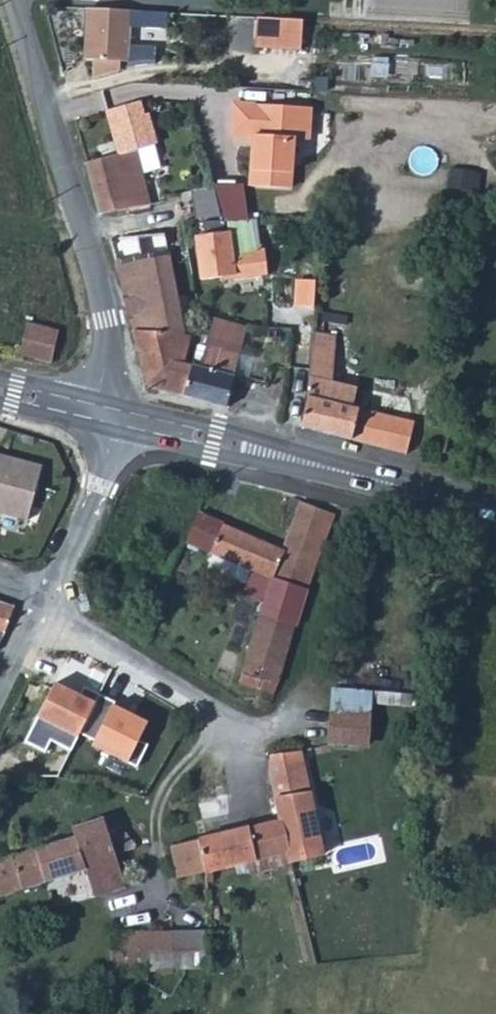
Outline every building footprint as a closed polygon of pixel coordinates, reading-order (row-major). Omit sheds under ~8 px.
[(165,17),(89,13),(87,59),(94,60),(93,79),(118,73),(119,60),(156,61),(157,50),(128,48),(129,26),(165,28),(165,17)] [(303,19),(255,19),(254,49),(302,50),(303,19)] [(311,108),(231,103),(229,136),(250,137),(247,187),(291,190),(294,140),(309,140),(311,108)] [(137,107),(104,115),(115,157),(132,153),(151,148),(152,148),(145,119),(140,118),(137,107)] [(115,157),(84,166),(91,190),(97,214),(148,207),(146,203),(132,153),(115,157)] [(240,187),(224,188),(192,191),(194,219),(249,219),(240,187)] [(160,234),(105,243),(111,264),(165,256),(160,234)] [(228,235),(196,238),(199,278),(231,276),(232,286),(248,284),(264,283),(261,253),(230,256),(228,235)] [(165,256),(111,264),(131,332),(130,340),(137,365),(143,391),(183,399),(190,367),(182,366),(186,338),(180,338),(179,331),(173,292),(165,256)] [(312,309),(315,271),(292,270),(290,307),(312,309)] [(313,333),(310,333),(310,334),(306,389),(299,425),(311,428),(323,431),(403,454),(403,452),(411,423),(405,422),(352,407),(354,388),(330,382),(334,315),(314,315),(313,333)] [(24,322),(17,355),(48,363),(56,330),(24,322)] [(190,367),(183,399),(224,408),(234,371),(244,334),(245,330),(209,322),(197,369),(190,367)] [(37,520),(48,467),(0,456),(0,512),(37,520)] [(221,522),(209,554),(251,572),(244,596),(266,603),(274,578),(309,589),(325,541),(334,513),(300,502),(292,525),(284,548),(221,522)] [(198,513),(187,545),(209,554),(221,522),(198,513)] [(261,616),(296,627),(309,589),(274,578),(266,603),(261,616)] [(3,641),(6,633),(9,630),(11,631),(15,618),(19,606),(0,599),(0,647),(3,641)] [(243,685),(280,695),(296,627),(261,616),(243,685)] [(79,733),(99,695),(86,688),(82,695),(55,682),(24,743),(44,753),(51,740),(71,750),(79,733)] [(335,688),(336,711),(376,713),(377,689),(335,688)] [(99,695),(79,733),(94,739),(91,747),(136,768),(146,747),(137,743),(147,721),(114,706),(116,702),(99,695)] [(354,746),(373,747),(376,713),(336,711),(335,746),(354,746)] [(200,840),(207,874),(252,864),(254,875),(279,869),(277,858),(291,855),(293,866),(325,858),(315,795),(314,790),(311,790),(305,751),(270,757),(272,773),(277,795),(282,820),(227,833),(200,840)] [(90,876),(97,878),(102,879),(112,876),(115,854),(119,853),(139,845),(112,814),(92,820),(72,826),(75,835),(25,852),(0,861),(0,900),(28,891),(71,876),(89,870),(90,876)] [(200,840),(174,846),(182,880),(207,874),(200,840)] [(112,876),(125,872),(119,853),(115,854),(112,876)] [(277,858),(279,869),(293,866),(291,855),(277,858)] [(111,879),(109,893),(128,886),(125,872),(112,876),(111,879)] [(105,880),(93,883),(98,897),(109,893),(111,879),(105,880)] [(166,933),(113,935),(114,971),(226,969),(225,931),(166,933)]
